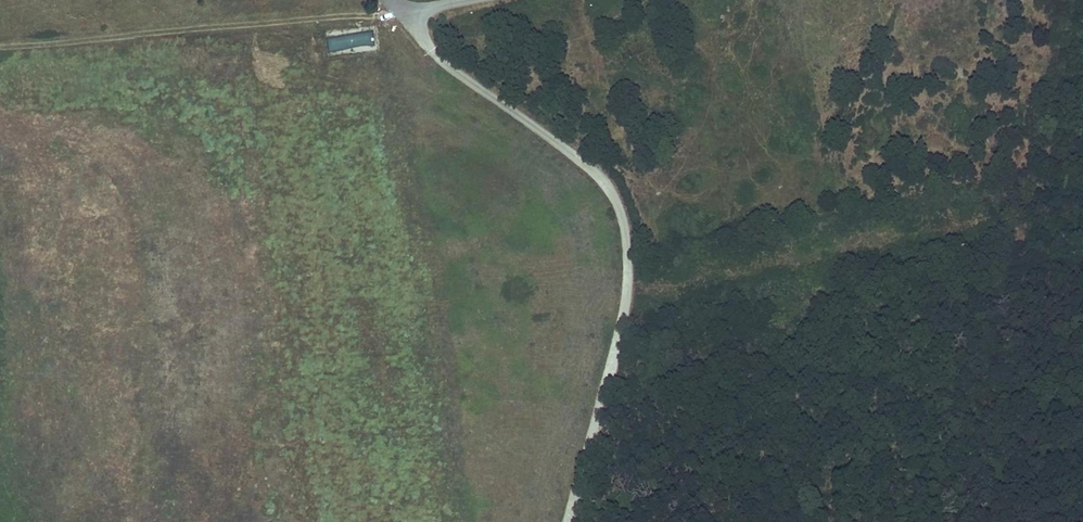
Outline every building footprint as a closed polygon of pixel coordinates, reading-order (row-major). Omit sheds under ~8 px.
[(372,33),(327,37),(328,49),(373,44),(372,33)]
